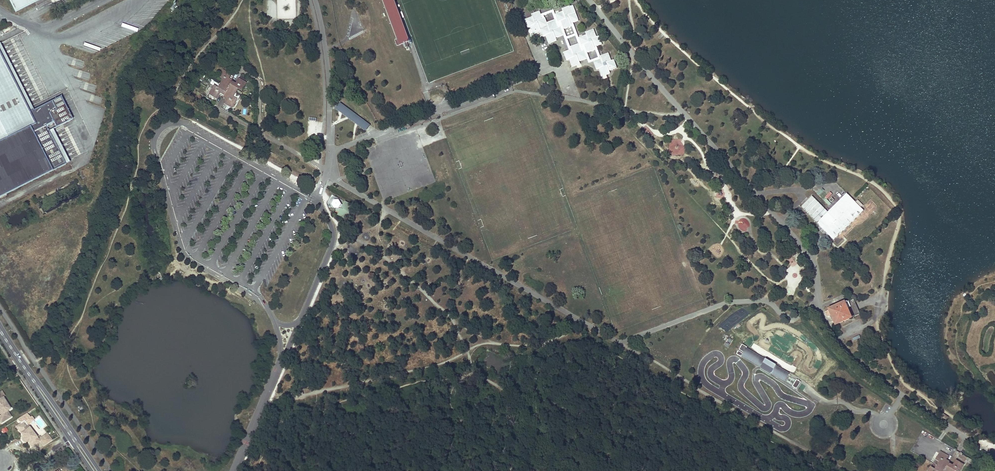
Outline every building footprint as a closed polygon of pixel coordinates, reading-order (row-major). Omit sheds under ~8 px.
[(15,12),(38,0),(9,0),(15,12)] [(396,42),(397,45),(409,40),(394,0),(383,0),(398,39),(396,40),(396,42)] [(578,20),(577,16),(575,12),(573,13),(570,5),(562,8),(563,10),(556,13),(559,22),(561,21),(564,28),(572,25),(571,23),(573,22),(578,20)] [(554,8),(540,13),(542,18),(545,17),(544,15),(552,12),(555,19),(557,27),(560,26),(563,34),(569,49),(571,48),(570,45),(567,37),(566,35),(564,28),(561,21),(559,22),(556,13),(554,8)] [(556,39),(556,37),(563,34),(560,26),(557,27),(555,19),(547,22),(545,17),(542,18),(540,13),(539,11),(532,14),(532,16),(525,18),(528,26),(530,25),(533,33),(541,30),(543,36),(546,35),(549,41),(556,39)] [(573,22),(571,23),(572,25),(574,32),(575,34),(578,43),(581,51),(584,50),(588,62),(593,61),(601,57),(600,56),(596,45),(594,46),(595,48),(598,56),(590,58),(587,51),(584,44),(582,45),(579,37),(573,22)] [(586,32),(587,34),(579,37),(582,45),(584,44),(587,51),(595,48),(594,46),(596,45),(602,43),(599,35),(596,36),(594,29),(586,32)] [(579,62),(578,60),(586,57),(584,50),(581,51),(578,43),(570,45),(571,48),(569,49),(563,51),(566,59),(569,58),(571,65),(579,62)] [(69,162),(54,132),(50,135),(48,132),(53,129),(72,120),(61,97),(34,111),(29,114),(26,109),(31,106),(0,46),(0,197),(69,162)] [(598,56),(595,48),(587,51),(590,58),(598,56)] [(617,67),(615,63),(613,59),(611,60),(608,52),(600,56),(601,57),(593,61),(597,69),(599,68),(602,75),(609,72),(609,71),(617,67)] [(245,84),(242,81),(238,79),(236,83),(228,78),(230,75),(223,70),(218,78),(222,80),(217,88),(213,86),(209,93),(217,98),(219,94),(226,99),(224,102),(232,106),(237,99),(233,97),(238,89),(241,91),(245,84)] [(211,109),(211,108),(212,107),(202,101),(201,103),(211,109)] [(340,102),(337,107),(352,118),(356,114),(340,102)] [(352,118),(337,107),(336,109),(341,112),(348,117),(357,124),(366,131),(370,125),(368,123),(365,127),(359,123),(362,118),(356,114),(352,118)] [(368,123),(362,118),(359,123),(365,127),(368,123)] [(822,188),(816,194),(825,202),(830,196),(822,188)] [(847,193),(837,203),(827,212),(812,196),(801,206),(832,240),(864,210),(847,193)] [(339,199),(334,200),(331,205),(334,209),(339,208),(341,204),(339,199)] [(339,212),(337,215),(346,220),(353,206),(344,201),(339,212)] [(833,241),(837,246),(842,242),(839,237),(833,241)] [(826,310),(828,315),(832,313),(837,323),(854,315),(847,299),(839,304),(838,302),(834,304),(834,306),(826,310)] [(736,354),(741,357),(746,348),(747,347),(742,345),(736,354)] [(746,348),(741,357),(760,368),(771,374),(784,381),(788,373),(776,366),(776,365),(766,358),(765,359),(746,348)] [(793,386),(797,389),(801,382),(797,379),(793,386)] [(1,422),(11,416),(7,410),(10,408),(3,397),(4,395),(1,391),(0,391),(0,412),(1,414),(0,414),(0,421),(1,422)] [(24,442),(25,441),(26,440),(31,446),(39,440),(43,446),(53,440),(47,433),(39,439),(28,425),(35,420),(32,415),(31,417),(27,413),(18,419),(20,422),(23,420),(26,423),(22,426),(20,423),(16,426),(23,436),(22,437),(20,438),(24,442)] [(959,463),(955,461),(953,464),(946,460),(948,457),(940,452),(936,460),(939,461),(934,469),(932,468),(930,470),(956,470),(960,470),(963,466),(959,463)]
